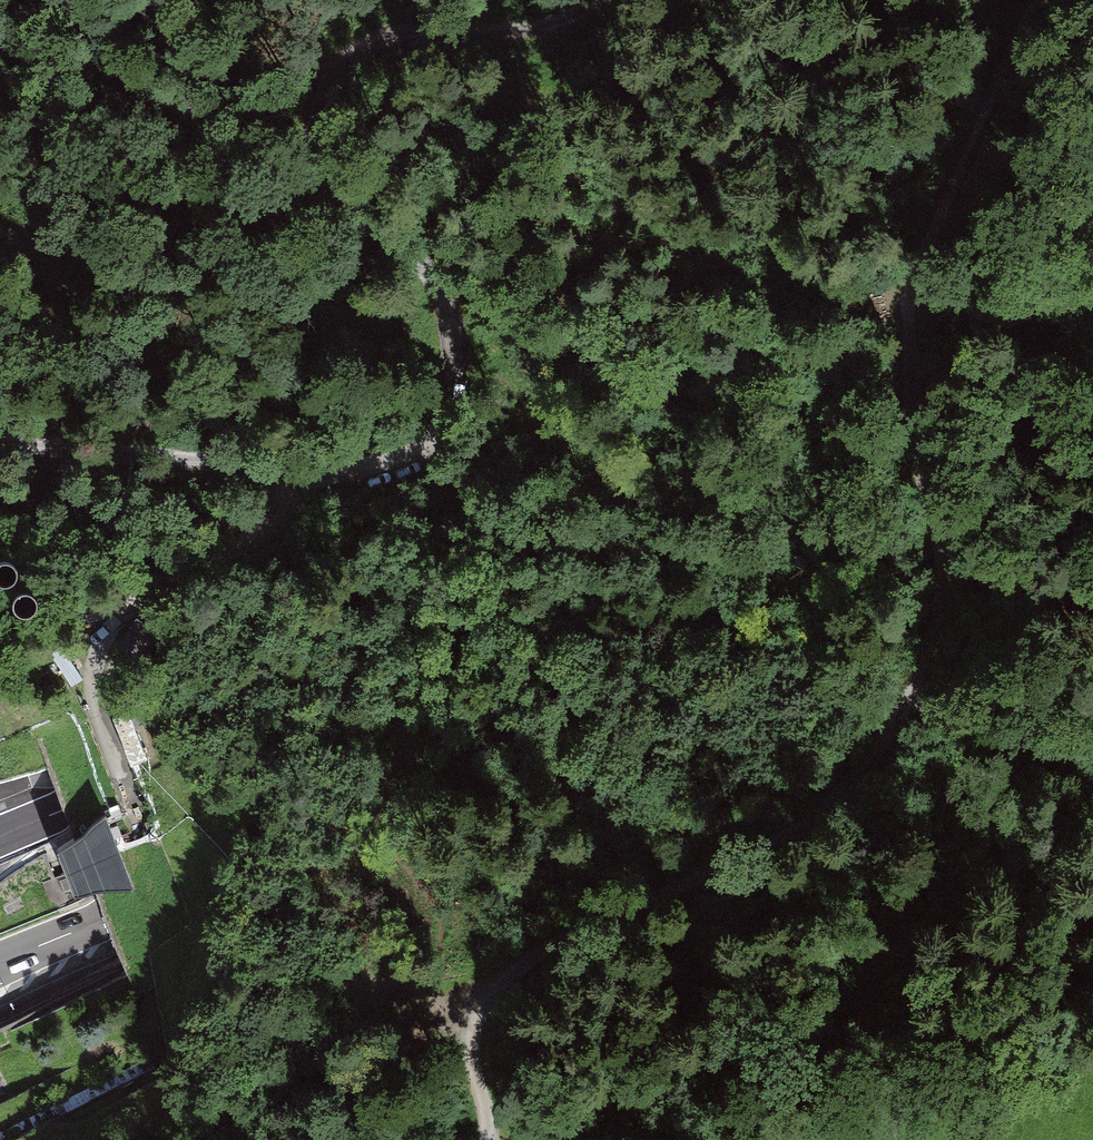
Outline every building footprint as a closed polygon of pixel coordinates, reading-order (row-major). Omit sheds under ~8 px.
[(100,714),(40,737),(67,808),(78,835),(57,849),(75,895),(99,891),(130,971),(193,923),(192,921),(189,922),(187,916),(190,915),(132,764),(146,759),(128,711),(114,717),(111,710),(100,714)]
